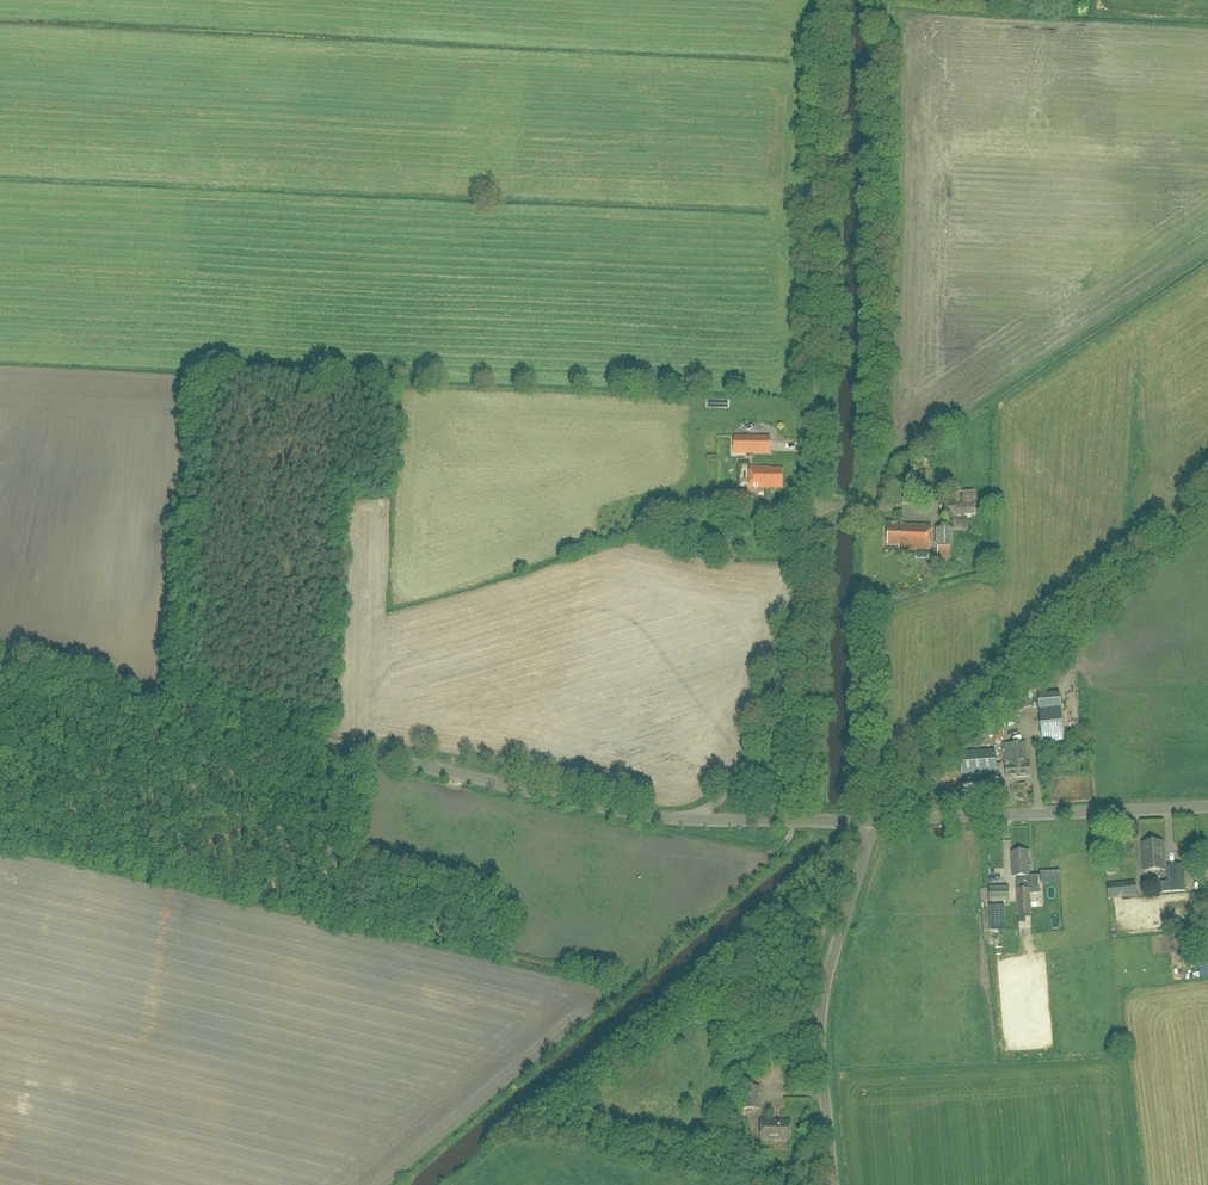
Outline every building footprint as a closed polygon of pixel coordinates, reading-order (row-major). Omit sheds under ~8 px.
[(770,454),(770,437),(734,437),(734,454),(770,454)] [(782,469),(770,469),(770,468),(751,468),(751,488),(782,489),(782,469)] [(914,505),(916,487),(903,487),(903,504),(914,505)] [(956,516),(976,516),(975,504),(957,504),(956,503),(941,503),(941,514),(957,515),(956,516)] [(899,550),(916,550),(916,560),(928,560),(929,551),(930,551),(931,526),(908,525),(908,529),(889,528),(888,546),(900,547),(899,550)] [(936,548),(938,548),(950,548),(952,548),(953,531),(937,531),(936,548)] [(949,560),(950,548),(938,548),(937,560),(949,560)] [(1038,696),(1039,709),(1060,708),(1059,694),(1038,696)] [(1017,714),(1031,708),(1026,695),(1011,701),(1017,714)] [(1041,742),(1063,740),(1060,708),(1039,709),(1041,742)] [(993,743),(1001,743),(1000,732),(993,733),(993,743)] [(1027,744),(1004,746),(1006,779),(1030,777),(1027,744)] [(995,749),(977,750),(961,751),(961,764),(961,775),(997,774),(995,749)] [(1143,871),(1164,870),(1163,842),(1142,843),(1143,871)] [(1030,894),(1038,894),(1037,876),(1029,876),(1028,852),(1011,853),(1012,878),(1016,877),(1017,889),(1016,889),(1017,916),(1031,916),(1030,894)] [(1167,866),(1168,892),(1185,891),(1184,865),(1167,866)] [(1137,896),(1135,883),(1107,886),(1108,899),(1137,896)] [(989,903),(1009,902),(1008,887),(988,888),(989,903)] [(1203,942),(1202,931),(1187,933),(1188,943),(1203,942)] [(759,1095),(760,1095),(760,1087),(744,1087),(744,1109),(760,1109),(760,1101),(759,1100),(759,1095)] [(762,1140),(790,1140),(789,1122),(773,1122),(773,1120),(761,1120),(762,1140)]
